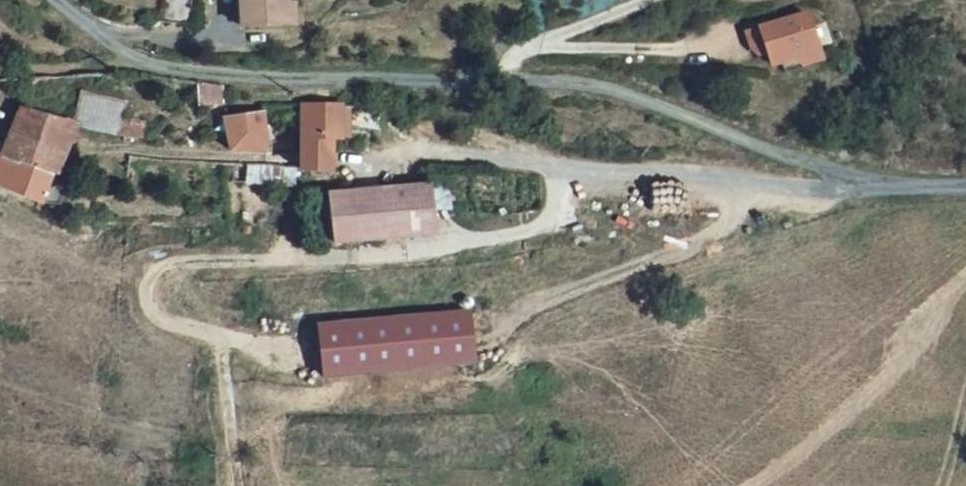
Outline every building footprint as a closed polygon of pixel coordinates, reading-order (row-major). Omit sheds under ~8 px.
[(156,22),(192,25),(196,0),(159,0),(156,22)] [(251,21),(286,20),(285,0),(251,0),(251,21)] [(746,30),(751,47),(766,42),(768,51),(772,63),(794,57),(805,62),(823,57),(809,11),(746,30)] [(766,42),(751,47),(761,53),(768,51),(766,42)] [(83,96),(78,129),(117,138),(124,120),(129,105),(83,96)] [(337,152),(337,133),(350,133),(349,108),(309,108),(307,172),(336,174),(337,152)] [(22,110),(13,130),(12,132),(62,152),(73,127),(22,110)] [(269,116),(232,120),(236,152),(272,152),(269,116)] [(146,125),(124,120),(117,138),(145,140),(146,125)] [(40,206),(62,152),(12,132),(0,156),(0,190),(40,206)] [(318,208),(322,248),(441,234),(434,182),(330,192),(332,205),(318,208)] [(474,362),(469,310),(319,324),(324,376),(474,362)]
